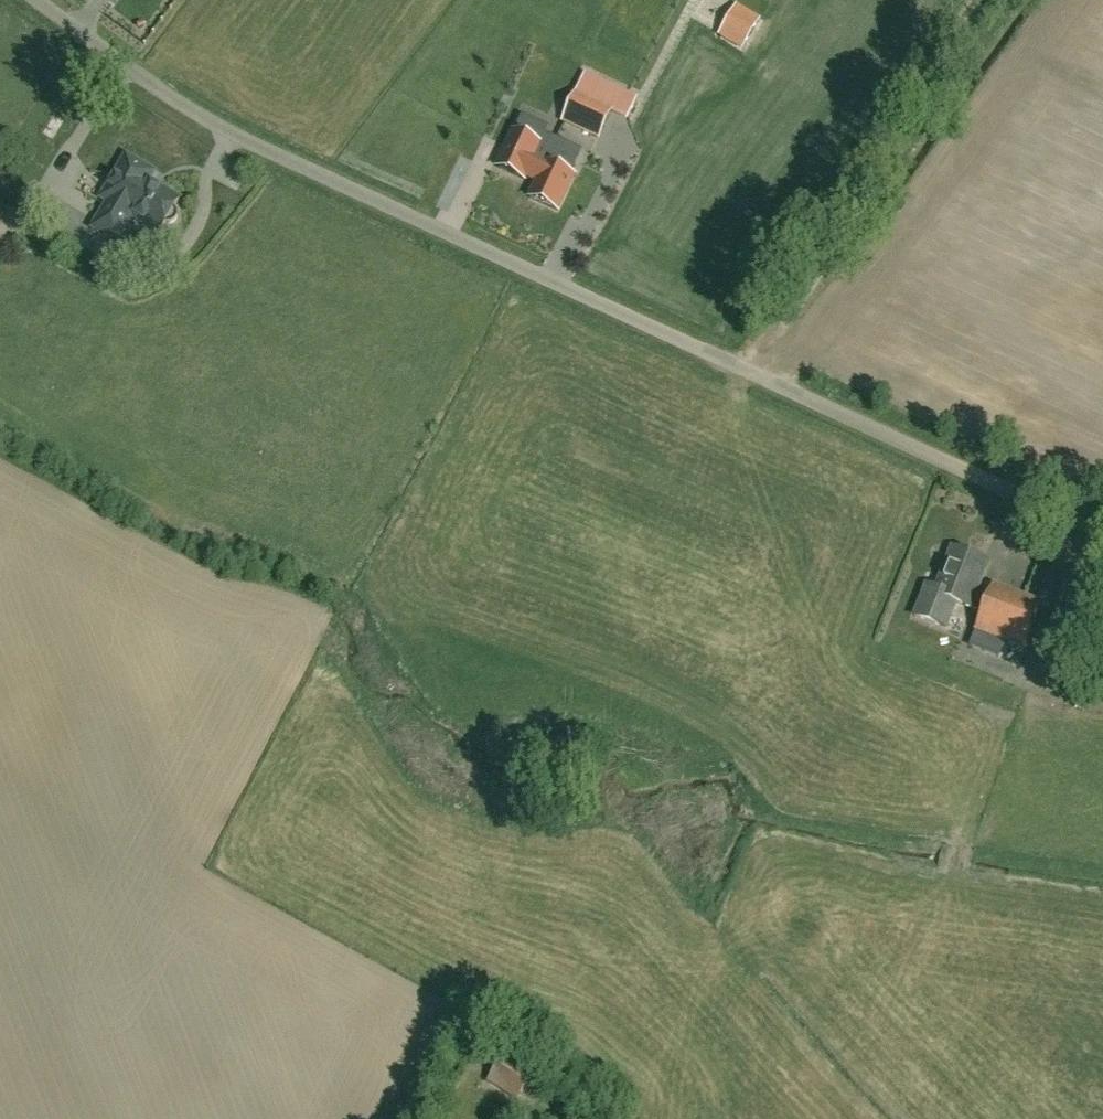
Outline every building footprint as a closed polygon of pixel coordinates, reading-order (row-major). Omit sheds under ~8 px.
[(742,51),(762,19),(738,4),(719,36),(742,51)] [(628,119),(638,99),(586,75),(563,123),(564,123),(599,140),(613,112),(628,119)] [(553,154),(559,142),(545,135),(542,140),(518,129),(516,134),(514,133),(498,167),(525,180),(527,176),(539,182),(531,199),(558,212),(574,177),(571,176),(576,164),(553,154)] [(140,199),(149,182),(155,174),(127,157),(102,199),(109,203),(122,211),(124,206),(131,210),(138,198),(140,199)] [(176,210),(174,209),(180,200),(149,182),(140,199),(138,198),(131,210),(124,206),(122,211),(109,203),(94,229),(117,243),(133,217),(160,233),(166,224),(167,225),(168,225),(171,225),(172,225),(174,225),(175,224),(176,223),(177,222),(178,221),(178,219),(179,218),(179,216),(178,215),(178,214),(177,212),(177,211),(176,210)] [(960,553),(952,550),(936,592),(927,588),(916,618),(947,630),(957,604),(972,610),(984,578),(978,576),(984,562),(972,558),(971,553),(964,550),(960,553)] [(1026,649),(1042,606),(994,588),(978,631),(988,635),(982,650),(1002,657),(1007,642),(1026,649)] [(504,1059),(488,1084),(520,1104),(536,1077),(504,1059)]
